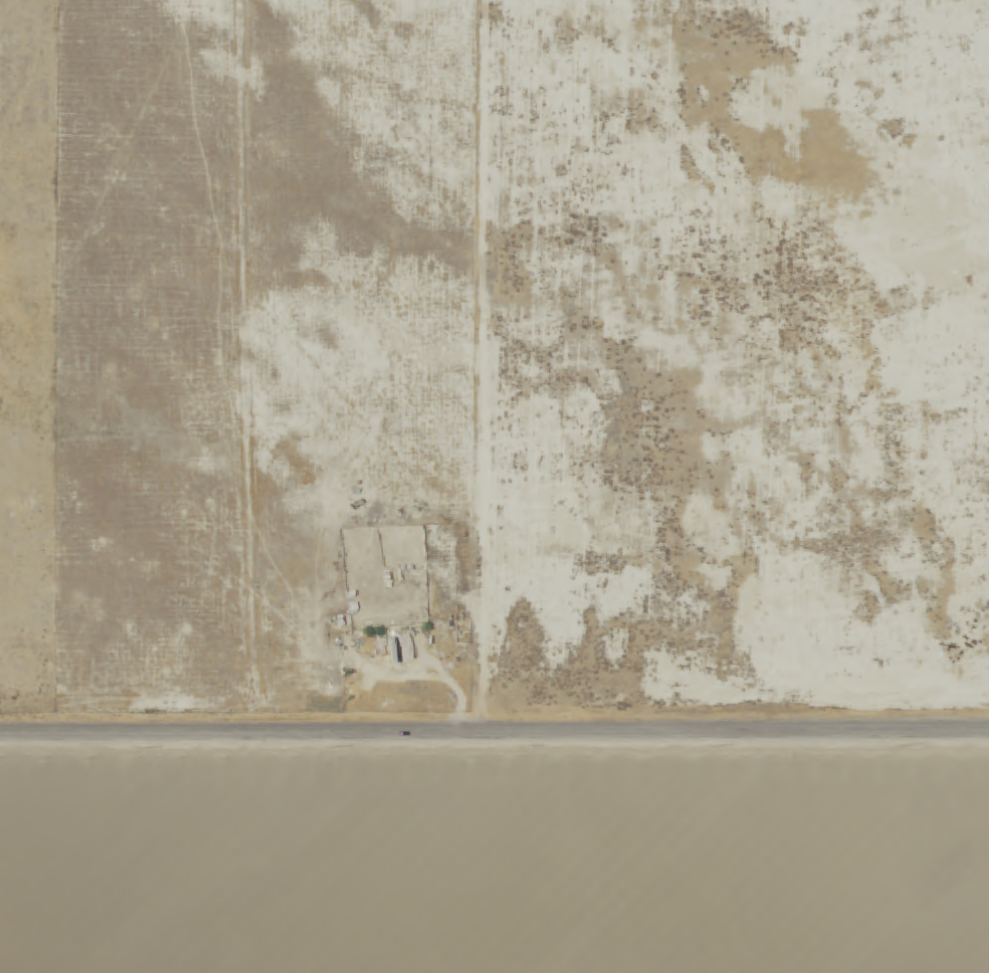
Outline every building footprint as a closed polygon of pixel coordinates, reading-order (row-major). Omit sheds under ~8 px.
[(355,631),(355,592),(346,592),(346,631),(355,631)]
